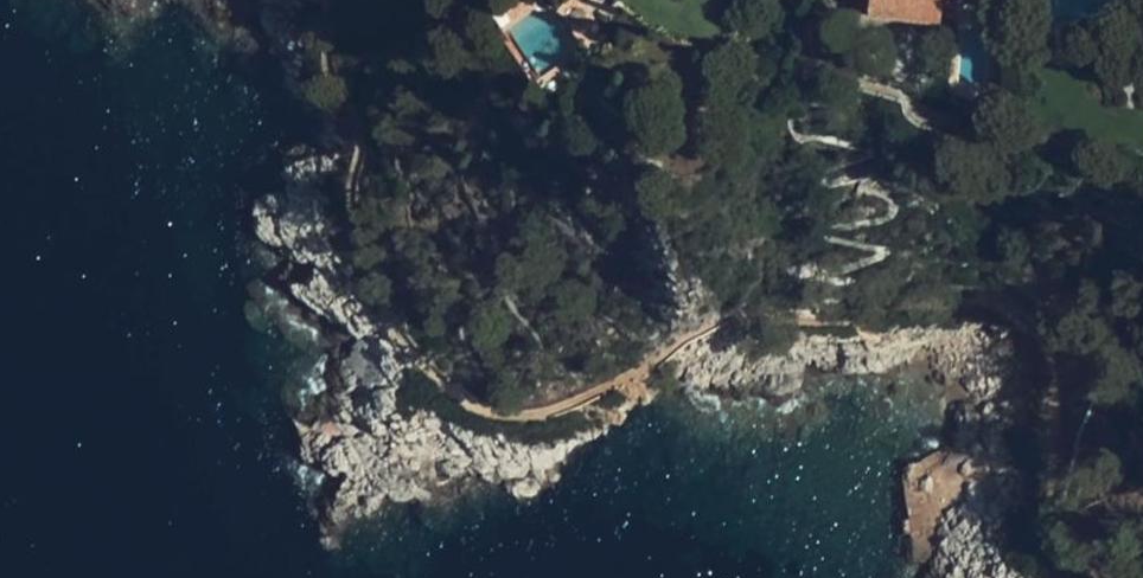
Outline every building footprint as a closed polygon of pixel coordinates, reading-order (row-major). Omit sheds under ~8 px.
[(864,19),(935,24),(937,0),(866,0),(864,19)]
